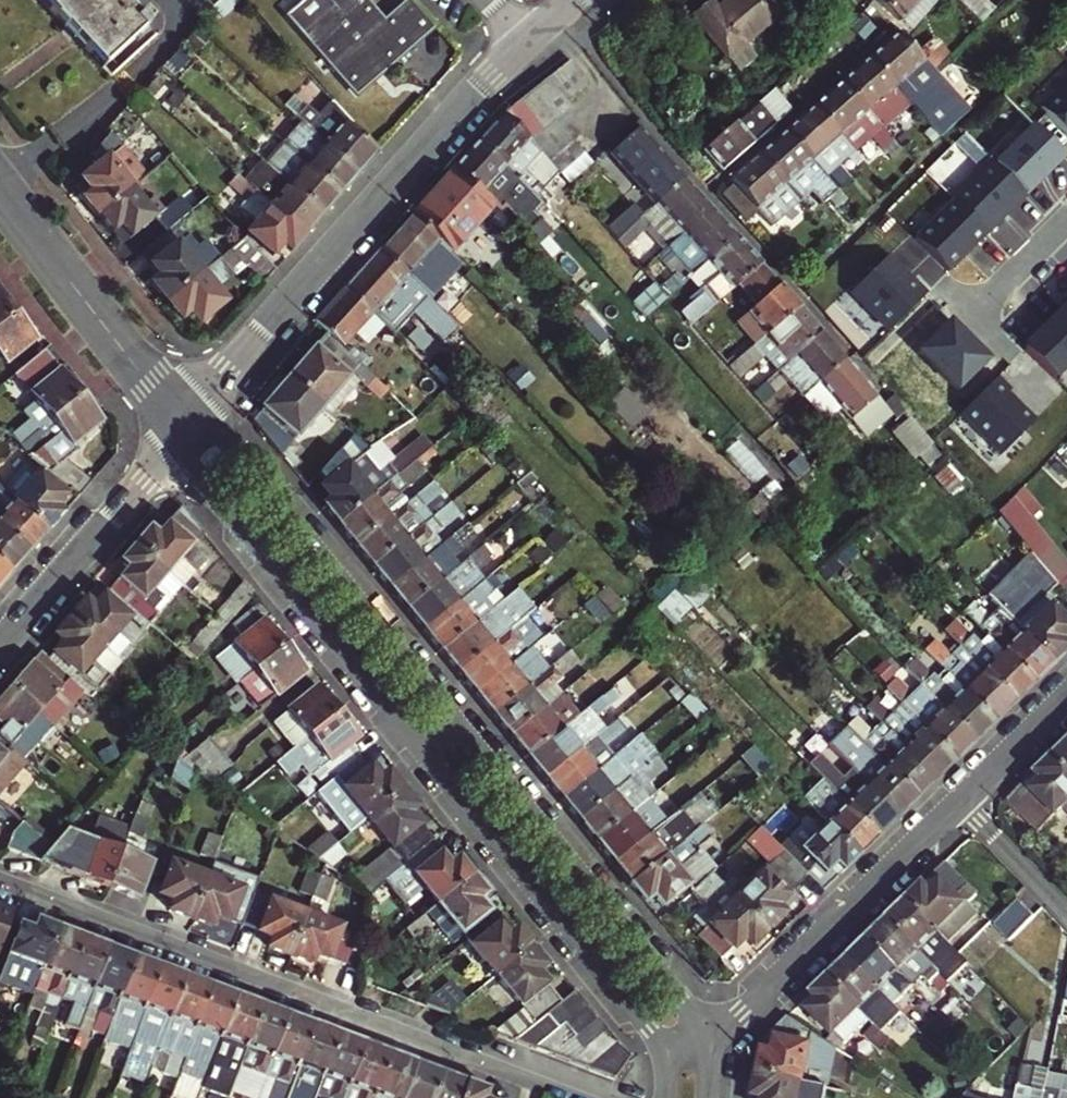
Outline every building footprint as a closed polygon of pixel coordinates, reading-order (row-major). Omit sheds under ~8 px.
[(102,69),(147,28),(146,27),(151,22),(143,14),(139,18),(122,0),(39,0),(102,69)] [(224,0),(204,0),(213,10),(214,9),(224,0)] [(239,0),(224,0),(214,9),(221,16),(239,0)] [(289,15),(356,92),(387,66),(398,80),(420,61),(408,47),(432,27),(410,2),(384,25),(362,0),(307,0),(289,15)] [(726,60),(779,19),(764,0),(733,0),(719,11),(713,4),(695,18),(726,60)] [(916,0),(875,0),(897,21),(916,0)] [(955,3),(980,24),(993,10),(980,0),(958,0),(955,3)] [(412,1),(410,2),(432,27),(433,26),(412,1)] [(898,33),(870,58),(911,106),(942,141),(970,114),(934,74),(923,62),(898,33)] [(935,74),(950,57),(940,45),(923,62),(934,74),(935,74)] [(870,58),(841,83),(867,111),(880,100),(879,98),(883,95),(900,115),(911,106),(870,58)] [(570,61),(559,70),(576,92),(588,83),(570,61)] [(559,70),(547,79),(565,101),(576,92),(559,70)] [(547,79),(534,90),(555,120),(556,118),(570,108),(565,101),(547,79)] [(1066,133),(1066,82),(1041,106),(1066,133)] [(841,83),(814,107),(851,150),(867,136),(878,149),(890,138),(884,131),(871,116),(867,111),(841,83)] [(534,90),(519,102),(543,129),(555,120),(534,90)] [(293,98),(285,108),(305,125),(309,129),(359,173),(377,153),(326,109),(319,118),(306,107),(304,108),(293,98)] [(519,102),(503,115),(530,140),(543,129),(519,102)] [(756,104),(702,152),(722,175),(752,148),(776,127),(756,104)] [(851,150),(814,107),(787,131),(835,187),(847,176),(837,163),(851,150)] [(883,107),(871,116),(884,131),(895,121),(883,107)] [(478,143),(515,175),(539,197),(548,205),(555,199),(545,188),(560,175),(556,171),(548,162),(540,152),(530,140),(503,115),(478,143)] [(556,118),(555,120),(543,129),(530,140),(540,152),(565,130),(556,118)] [(1062,156),(1033,126),(994,165),(1024,196),(1037,183),(1036,182),(1062,156)] [(286,144),(342,193),(352,182),(359,173),(309,129),(300,140),(289,130),(281,140),(286,144)] [(685,180),(640,129),(611,154),(656,205),(685,180)] [(572,140),(565,130),(540,152),(548,162),(572,140)] [(835,187),(787,131),(759,156),(799,201),(814,188),(825,200),(837,188),(835,187)] [(580,151),(572,140),(548,162),(556,171),(580,151)] [(492,200),(515,175),(478,143),(456,168),(492,200)] [(333,204),(342,193),(286,144),(267,165),(273,170),(323,215),(333,204)] [(121,150),(110,160),(130,185),(141,175),(121,150)] [(589,164),(580,151),(556,171),(560,175),(566,183),(589,164)] [(748,221),(759,211),(772,227),(799,201),(759,156),(731,181),(734,185),(723,194),(748,221)] [(174,157),(148,178),(99,217),(113,235),(122,228),(131,240),(155,221),(166,235),(179,225),(209,200),(198,186),(165,212),(157,203),(150,209),(137,194),(152,181),(157,188),(183,168),(174,157)] [(1024,196),(994,165),(987,158),(948,196),(952,200),(985,234),(986,235),(1025,197),(1024,196)] [(99,217),(148,178),(144,173),(141,175),(130,185),(110,160),(83,181),(93,192),(85,199),(99,217)] [(492,200),(456,168),(436,189),(413,215),(439,239),(457,257),(482,229),(497,242),(513,222),(492,200)] [(255,191),(306,235),(323,215),(273,170),(255,191)] [(255,191),(238,176),(228,186),(245,201),(238,210),(254,225),(246,234),(272,256),(282,245),(290,252),(306,235),(255,191)] [(616,240),(623,248),(643,231),(657,246),(661,252),(710,208),(685,180),(656,205),(642,218),(616,240)] [(946,272),(985,234),(952,200),(913,238),(946,272)] [(633,208),(608,230),(616,240),(642,218),(633,208)] [(710,208),(661,252),(646,265),(656,276),(679,257),(695,274),(708,262),(737,237),(710,208)] [(379,253),(415,287),(421,280),(410,271),(439,239),(413,215),(379,253)] [(196,247),(179,225),(166,235),(143,254),(161,277),(153,283),(167,301),(219,260),(220,259),(205,240),(196,247)] [(737,237),(708,262),(719,275),(705,288),(710,294),(706,298),(699,290),(679,308),(693,324),(740,282),(761,263),(737,237)] [(230,255),(263,284),(275,270),(243,241),(240,243),(230,255)] [(379,253),(345,291),(371,314),(389,332),(393,336),(413,315),(442,345),(457,330),(415,287),(379,253)] [(848,292),(887,331),(923,295),(885,256),(848,292)] [(219,260),(167,301),(182,319),(190,312),(199,324),(225,302),(215,289),(232,275),(219,260)] [(761,263),(740,282),(758,303),(743,316),(749,323),(716,352),(731,369),(737,364),(800,308),(768,271),(761,263)] [(371,314),(345,291),(316,323),(343,345),(371,314)] [(15,315),(0,296),(0,328),(15,315)] [(1066,317),(1066,298),(1058,308),(1059,309),(1066,317)] [(814,324),(800,308),(737,364),(743,371),(772,346),(785,360),(791,354),(819,329),(814,324)] [(1051,379),(1066,363),(1066,317),(1059,309),(1046,322),(1047,323),(1021,348),(1051,379)] [(0,328),(0,357),(7,365),(36,341),(15,315),(0,328)] [(985,359),(947,320),(916,351),(954,390),(985,359)] [(791,354),(785,360),(782,362),(808,393),(818,384),(845,361),(819,329),(791,354)] [(328,336),(289,380),(325,412),(329,408),(324,403),(358,365),(328,336)] [(891,416),(845,361),(818,384),(865,438),(891,416)] [(10,435),(19,445),(81,395),(60,369),(29,394),(35,401),(22,412),(29,420),(10,435)] [(1008,390),(995,377),(958,414),(998,455),(1032,421),(1005,393),(1008,390)] [(289,380),(262,410),(253,420),(275,448),(289,432),(294,436),(315,411),(321,416),(325,412),(289,380)] [(774,405),(783,415),(802,398),(791,386),(776,398),(779,401),(774,405)] [(19,445),(24,450),(30,457),(50,472),(75,450),(72,445),(102,421),(81,395),(19,445)] [(344,409),(335,421),(352,436),(361,425),(344,409)] [(927,469),(945,456),(915,415),(897,428),(927,469)] [(0,431),(0,442),(3,443),(15,457),(24,450),(19,445),(10,435),(0,431)] [(82,482),(87,486),(115,454),(98,432),(83,445),(88,452),(92,450),(101,460),(86,476),(80,471),(73,480),(78,486),(82,482)] [(329,514),(337,524),(414,463),(405,451),(378,473),(365,457),(370,452),(352,436),(315,478),(331,499),(323,506),(329,514)] [(853,436),(847,441),(853,449),(859,444),(853,436)] [(413,445),(405,451),(414,463),(422,456),(413,445)] [(48,531),(62,515),(55,508),(65,497),(26,463),(10,481),(0,472),(0,490),(48,531)] [(337,524),(354,545),(415,495),(406,484),(422,472),(414,463),(337,524)] [(354,545),(372,566),(433,517),(424,506),(439,493),(431,483),(415,495),(354,545)] [(0,490),(0,526),(30,552),(48,531),(0,490)] [(372,566),(389,588),(440,546),(431,535),(456,514),(448,504),(433,517),(372,566)] [(195,544),(204,534),(181,506),(169,520),(159,533),(151,526),(135,544),(171,575),(218,614),(227,603),(194,575),(210,557),(195,544)] [(389,588),(407,610),(458,568),(449,557),(462,546),(474,536),(466,525),(440,546),(389,588)] [(0,526),(0,562),(12,573),(30,552),(0,526)] [(156,592),(171,575),(135,544),(121,561),(128,567),(110,588),(150,622),(152,624),(161,613),(156,609),(164,599),(156,592)] [(458,568),(407,610),(412,616),(423,629),(474,588),(466,578),(491,557),(483,547),(458,568)] [(491,557),(466,578),(474,588),(489,576),(500,567),(491,557)] [(1066,652),(1066,646),(1062,641),(1066,636),(1066,626),(1041,601),(1056,585),(1033,558),(991,600),(1007,617),(1018,627),(1022,631),(1054,664),(1066,652)] [(12,573),(0,562),(0,587),(12,573)] [(474,588),(423,629),(441,651),(501,602),(491,590),(497,585),(489,576),(474,588)] [(702,580),(686,592),(696,604),(712,592),(702,580)] [(219,615),(228,623),(254,594),(243,581),(227,603),(218,614),(219,615)] [(570,585),(550,595),(559,612),(579,602),(570,585)] [(72,617),(104,646),(119,629),(134,641),(150,622),(110,588),(94,607),(87,601),(72,617)] [(678,588),(660,605),(676,622),(694,604),(678,588)] [(441,651),(458,672),(509,631),(518,624),(509,613),(526,599),(517,589),(501,602),(441,651)] [(240,682),(247,676),(285,645),(265,620),(271,615),(261,602),(233,624),(242,638),(219,656),(240,682)] [(965,612),(988,636),(1009,656),(1035,684),(1054,664),(1022,631),(1014,639),(999,624),(991,616),(989,619),(974,603),(965,612)] [(534,610),(518,624),(526,634),(543,621),(534,610)] [(219,615),(186,654),(194,661),(228,623),(219,615)] [(64,641),(47,661),(69,680),(90,697),(122,662),(104,646),(72,617),(57,634),(64,641)] [(1007,617),(999,624),(1014,639),(1022,631),(1018,627),(1007,617)] [(1009,656),(988,636),(980,644),(972,635),(969,637),(954,622),(945,631),(968,655),(983,670),(1015,703),(1035,684),(1009,656)] [(509,631),(458,672),(475,693),(510,665),(503,655),(518,642),(509,631)] [(551,631),(510,665),(475,693),(492,714),(552,665),(543,655),(560,641),(551,631)] [(934,642),(925,650),(941,665),(949,657),(934,642)] [(306,670),(285,645),(247,676),(251,680),(248,682),(262,699),(271,691),(275,696),(306,670)] [(552,665),(492,714),(500,723),(509,735),(559,694),(550,683),(576,661),(568,651),(552,665)] [(47,661),(40,655),(11,688),(45,718),(50,713),(44,709),(69,680),(47,661)] [(983,670),(968,655),(960,663),(974,678),(983,670)] [(915,660),(906,669),(921,685),(931,675),(915,660)] [(949,674),(963,688),(996,722),(1004,714),(1015,703),(983,670),(974,678),(960,663),(949,674)] [(577,697),(594,683),(585,673),(568,687),(577,697)] [(949,674),(941,682),(955,696),(963,688),(949,674)] [(896,679),(886,688),(901,704),(910,695),(896,679)] [(929,693),(943,707),(976,741),(996,722),(963,688),(955,696),(941,682),(929,693)] [(273,722),(294,748),(339,712),(318,686),(273,722)] [(0,700),(0,738),(11,747),(36,718),(41,723),(45,718),(11,688),(0,700)] [(929,693),(921,701),(935,716),(943,707),(929,693)] [(559,694),(509,735),(527,757),(563,728),(555,719),(570,707),(559,694)] [(595,719),(612,706),(603,695),(587,709),(595,719)] [(957,760),(924,727),(916,735),(902,720),(899,722),(876,698),(867,707),(890,731),(904,746),(937,779),(946,770),(957,760)] [(910,712),(924,727),(957,760),(976,741),(943,707),(935,716),(921,701),(910,712)] [(555,719),(563,728),(577,716),(570,707),(555,719)] [(360,737),(339,712),(294,748),(273,765),(281,774),(306,753),(303,750),(308,745),(335,777),(362,755),(353,743),(360,737)] [(902,720),(916,735),(924,727),(910,712),(902,720)] [(63,714),(53,725),(71,740),(80,729),(63,714)] [(527,757),(544,778),(579,748),(572,740),(587,728),(577,716),(563,728),(527,757)] [(620,716),(603,729),(612,740),(628,726),(620,716)] [(848,726),(863,741),(872,732),(858,717),(848,726)] [(161,749),(195,773),(220,753),(193,720),(159,748),(161,749)] [(71,740),(53,725),(44,735),(61,750),(71,740)] [(587,728),(572,740),(579,748),(594,737),(587,728)] [(904,746),(890,731),(882,740),(896,754),(904,746)] [(579,748),(544,778),(561,799),(596,770),(589,760),(604,749),(594,737),(579,748)] [(637,737),(620,750),(628,760),(645,746),(637,737)] [(898,818),(918,798),(871,750),(863,742),(852,753),(837,737),(828,746),(851,770),(865,784),(898,818)] [(871,750),(918,798),(937,779),(904,746),(896,754),(882,740),(871,750)] [(1066,745),(1052,758),(1066,774),(1066,744),(1066,745)] [(604,749),(589,760),(596,770),(611,758),(604,749)] [(22,821),(31,828),(41,817),(7,787),(22,770),(0,751),(0,801),(22,821)] [(231,767),(220,753),(195,773),(196,773),(210,784),(231,767)] [(362,755),(335,777),(367,818),(402,789),(379,760),(371,766),(362,755)] [(845,803),(879,837),(898,818),(865,784),(857,791),(844,778),(842,779),(818,755),(808,765),(832,789),(845,803)] [(561,799),(578,821),(614,791),(606,781),(621,770),(611,758),(596,770),(561,799)] [(629,780),(614,791),(578,821),(595,841),(645,800),(637,790),(663,768),(655,758),(629,780)] [(1009,802),(1038,833),(1064,808),(1066,810),(1066,774),(1052,758),(1009,802)] [(606,781),(614,791),(629,780),(621,770),(606,781)] [(844,778),(857,791),(865,784),(851,770),(844,778)] [(671,778),(655,792),(663,801),(679,788),(671,778)] [(372,823),(406,864),(433,842),(417,822),(425,816),(402,789),(367,818),(317,859),(324,865),(329,868),(363,841),(357,834),(372,823)] [(838,810),(845,803),(832,789),(824,796),(838,810)] [(843,872),(860,855),(813,807),(800,794),(787,808),(806,827),(814,819),(823,828),(801,850),(788,837),(779,846),(808,876),(823,891),(843,872)] [(813,807),(860,855),(879,837),(845,803),(838,810),(824,796),(813,807)] [(613,863),(648,834),(640,824),(655,811),(645,800),(595,841),(613,863)] [(140,804),(128,835),(107,889),(138,900),(153,862),(149,861),(156,843),(142,838),(153,809),(140,804)] [(613,863),(629,883),(672,848),(689,834),(697,828),(681,807),(648,834),(613,863)] [(31,828),(22,821),(1,848),(39,862),(52,847),(31,828)] [(91,835),(70,827),(52,847),(39,862),(107,889),(128,835),(96,823),(91,835)] [(697,828),(689,834),(697,844),(707,835),(700,826),(697,828)] [(198,854),(211,859),(220,837),(207,832),(198,854)] [(233,842),(220,837),(211,859),(225,864),(233,842)] [(451,864),(433,842),(406,864),(383,883),(401,906),(424,887),(438,903),(473,874),(459,857),(451,864)] [(732,882),(725,888),(768,930),(785,913),(778,906),(808,876),(779,846),(737,887),(732,882)] [(672,848),(629,883),(645,902),(653,894),(662,906),(688,884),(693,891),(696,889),(711,874),(714,871),(699,854),(678,872),(670,861),(678,855),(672,848)] [(203,867),(200,874),(171,863),(159,896),(172,901),(168,911),(189,919),(207,869),(203,867)] [(974,894),(944,864),(933,874),(939,882),(928,892),(921,885),(905,902),(944,942),(973,913),(964,904),(974,894)] [(239,926),(251,894),(211,878),(213,872),(207,869),(189,919),(211,927),(215,917),(239,926)] [(311,899),(320,877),(307,872),(298,894),(311,899)] [(487,892),(473,874),(438,903),(426,913),(451,943),(464,933),(462,931),(487,910),(479,899),(487,892)] [(768,930),(725,888),(711,874),(696,889),(707,900),(690,916),(706,931),(699,938),(721,960),(743,939),(750,947),(768,930)] [(311,899),(308,908),(289,956),(311,964),(315,955),(343,965),(355,934),(312,917),(314,910),(321,913),(333,882),(320,877),(311,899)] [(301,905),(298,912),(268,901),(256,933),(270,938),(267,948),(289,956),(308,908),(301,905)] [(885,922),(931,969),(951,949),(944,942),(905,902),(885,922)] [(16,911),(0,904),(0,952),(16,911)] [(1020,905),(996,929),(1012,945),(1036,922),(1020,905)] [(422,915),(403,931),(412,943),(431,927),(422,915)] [(508,935),(493,917),(467,938),(492,969),(485,975),(490,980),(531,947),(516,929),(508,935)] [(59,926),(37,918),(33,928),(20,923),(2,968),(38,982),(43,970),(59,926)] [(970,1008),(931,969),(885,922),(866,940),(912,987),(921,977),(961,1017),(970,1008)] [(50,1031),(62,999),(82,946),(85,936),(59,926),(43,970),(51,973),(44,992),(48,994),(36,1026),(50,1031)] [(82,946),(62,999),(73,1004),(65,1026),(78,1031),(83,1018),(86,1009),(110,945),(101,942),(85,936),(82,946)] [(893,1006),(912,987),(866,940),(847,958),(893,1006)] [(106,1036),(112,1019),(136,955),(110,945),(86,1009),(99,1013),(92,1031),(106,1036)] [(562,1002),(537,971),(545,965),(531,947),(490,980),(494,985),(500,980),(535,1024),(549,1012),(562,1002)] [(136,955),(112,1019),(125,1023),(113,1056),(125,1060),(133,1039),(161,965),(136,955)] [(828,977),(868,1018),(875,1026),(882,1032),(901,1014),(893,1006),(847,958),(828,977)] [(961,959),(960,958),(950,966),(968,983),(976,975),(961,959)] [(161,965),(133,1039),(145,1044),(137,1065),(151,1070),(163,1038),(170,1018),(187,975),(161,965)] [(43,970),(38,982),(35,989),(44,992),(51,973),(43,970)] [(187,975),(170,1018),(180,1021),(172,1041),(179,1044),(189,1047),(213,984),(187,975)] [(843,1044),(868,1018),(828,977),(810,995),(817,1002),(807,1012),(830,1035),(831,1033),(843,1044)] [(422,1008),(446,1016),(466,999),(453,983),(422,1008)] [(213,984),(189,1047),(185,1058),(197,1062),(190,1080),(203,1085),(212,1062),(221,1037),(237,994),(213,984)] [(549,1012),(562,1025),(587,1004),(576,991),(562,1002),(549,1012)] [(246,1046),(263,1003),(237,994),(221,1037),(233,1041),(223,1067),(213,1093),(225,1097),(227,1097),(239,1066),(246,1046)] [(920,995),(909,1006),(926,1022),(937,1012),(920,995)] [(265,1076),(273,1056),(289,1013),(277,1009),(263,1003),(246,1046),(257,1050),(249,1070),(265,1076)] [(562,1025),(574,1036),(597,1017),(587,1004),(562,1025)] [(562,1025),(549,1012),(535,1024),(513,1041),(533,1049),(562,1025)] [(289,1013),(273,1056),(283,1060),(276,1080),(291,1085),(298,1066),(314,1023),(289,1013)] [(574,1036),(587,1049),(609,1031),(605,1026),(597,1017),(574,1036)] [(172,1041),(180,1021),(170,1018),(163,1038),(172,1041)] [(765,1040),(758,1077),(801,1086),(819,1090),(827,1091),(830,1077),(837,1050),(824,1042),(787,1018),(765,1040)] [(314,1023),(298,1066),(308,1069),(301,1089),(316,1095),(323,1075),(339,1032),(314,1023)] [(562,1025),(533,1049),(551,1056),(574,1036),(562,1025)] [(882,1032),(875,1026),(866,1035),(882,1052),(892,1042),(882,1032)] [(609,1031),(587,1049),(570,1063),(589,1070),(620,1044),(609,1031)] [(323,1075),(333,1079),(326,1097),(343,1097),(348,1085),(364,1042),(339,1032),(323,1075)] [(824,1042),(837,1050),(843,1044),(831,1033),(830,1035),(824,1042)] [(574,1036),(551,1056),(570,1063),(587,1049),(574,1036)] [(221,1037),(212,1062),(223,1067),(233,1041),(221,1037)] [(348,1085),(358,1089),(354,1097),(373,1097),(374,1095),(390,1052),(364,1042),(348,1085)] [(175,1054),(185,1058),(189,1047),(179,1044),(175,1054)] [(589,1070),(615,1080),(630,1056),(620,1044),(589,1070)] [(249,1070),(257,1050),(246,1046),(239,1066),(249,1070)] [(417,1062),(390,1052),(374,1095),(382,1097),(403,1097),(417,1062)] [(172,1053),(163,1075),(177,1080),(185,1058),(175,1054),(172,1053)] [(276,1080),(283,1060),(273,1056),(265,1076),(276,1080)] [(403,1097),(432,1097),(442,1072),(417,1062),(403,1097)] [(1005,1086),(1017,1089),(1022,1067),(1009,1064),(1005,1086)] [(1044,1093),(1048,1072),(1022,1067),(1017,1089),(1015,1097),(1043,1097),(1044,1093)] [(468,1082),(442,1072),(432,1097),(462,1097),(468,1082)] [(323,1097),(326,1097),(333,1079),(323,1075),(316,1095),(323,1097)] [(758,1077),(754,1097),(798,1097),(801,1086),(758,1077)] [(830,1077),(827,1091),(841,1094),(844,1079),(830,1077)] [(993,1089),(984,1079),(965,1097),(984,1097),(993,1089)] [(242,1097),(257,1097),(261,1087),(248,1082),(242,1097)] [(468,1082),(462,1097),(485,1097),(488,1089),(468,1082)] [(343,1097),(354,1097),(358,1089),(348,1085),(343,1097)] [(819,1090),(818,1097),(840,1097),(841,1094),(827,1091),(819,1090)]
